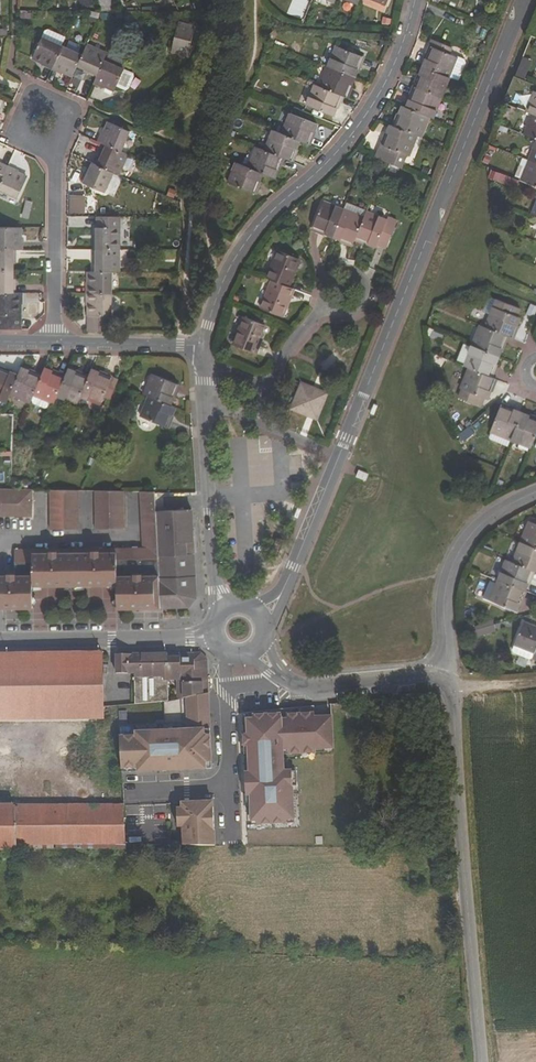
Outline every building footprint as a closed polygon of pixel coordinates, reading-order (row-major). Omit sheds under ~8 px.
[(102,10),(113,6),(111,0),(101,0),(99,1),(102,10)] [(179,25),(174,53),(191,56),(196,27),(179,25)] [(33,59),(43,63),(42,65),(52,69),(63,45),(43,36),(33,59)] [(458,57),(451,54),(453,48),(434,40),(423,66),(450,77),(458,57)] [(78,66),(88,70),(87,73),(97,78),(108,53),(88,44),(83,54),(78,66)] [(62,74),(63,72),(73,76),(78,66),(83,54),(63,45),(52,69),(62,74)] [(329,66),(355,77),(363,57),(337,45),(329,66)] [(104,89),(109,77),(120,81),(122,76),(130,80),(133,79),(138,68),(137,64),(108,52),(108,53),(97,78),(94,85),(104,89)] [(342,95),(347,97),(355,77),(329,66),(320,87),(342,95)] [(415,87),(442,98),(450,77),(423,66),(415,87)] [(320,87),(315,85),(307,105),(333,116),(342,95),(320,87)] [(428,117),(433,119),(442,98),(415,87),(406,108),(428,117)] [(535,91),(527,111),(533,114),(535,115),(535,91)] [(406,108),(402,106),(394,126),(416,135),(420,137),(428,117),(406,108)] [(301,141),(310,144),(318,124),(291,113),(283,133),(301,141)] [(533,114),(525,134),(535,139),(535,115),(533,114)] [(131,132),(109,122),(104,132),(102,131),(98,141),(104,144),(122,152),(131,132)] [(394,126),(390,124),(382,145),(408,155),(416,135),(394,126)] [(283,157),(293,161),(301,141),(283,133),(274,130),(265,151),(283,157)] [(104,144),(100,154),(102,155),(98,165),(114,172),(120,175),(129,155),(122,152),(104,144)] [(265,151),(256,147),(247,168),(263,174),(274,178),(283,157),(265,151)] [(523,157),(515,178),(535,186),(535,163),(529,160),(523,157)] [(0,184),(9,165),(0,161),(0,184)] [(92,162),(88,173),(86,172),(81,182),(105,192),(114,172),(98,165),(92,162)] [(247,168),(236,163),(229,183),(255,194),(263,174),(247,168)] [(29,177),(18,172),(19,170),(9,165),(0,184),(0,185),(0,190),(19,198),(29,177)] [(512,185),(514,175),(491,171),(489,181),(512,185)] [(69,213),(85,213),(85,194),(69,195),(69,213)] [(332,237),(344,209),(323,201),(312,229),(332,237)] [(344,209),(332,237),(354,245),(356,239),(365,218),(344,209)] [(377,247),(378,245),(387,249),(397,224),(367,212),(365,218),(356,239),(377,247)] [(120,217),(96,217),(96,238),(93,239),(93,250),(120,250),(120,217)] [(24,249),(24,239),(21,238),(22,227),(0,227),(0,248),(18,249),(24,249)] [(18,260),(18,249),(0,248),(0,271),(15,271),(15,260),(18,260)] [(93,261),(96,261),(96,272),(113,272),(120,272),(120,250),(93,250),(93,261)] [(272,280),(288,287),(300,259),(278,250),(267,278),(272,280)] [(17,293),(17,282),(15,282),(15,271),(0,271),(0,293),(17,293)] [(96,272),(89,272),(89,283),(86,283),(86,294),(113,294),(113,272),(96,272)] [(261,308),(283,317),(294,289),(288,287),(272,280),(261,308)] [(24,305),(24,293),(17,293),(0,293),(0,329),(21,330),(21,305),(24,305)] [(86,305),(89,305),(89,331),(112,332),(113,294),(86,294),(86,305)] [(483,311),(490,314),(485,327),(508,336),(512,338),(520,317),(518,316),(521,308),(489,296),(483,311)] [(234,345),(255,353),(266,325),(246,317),(234,345)] [(472,345),(499,356),(508,336),(485,327),(480,325),(472,345)] [(499,356),(472,345),(464,366),(469,368),(491,377),(499,356)] [(11,394),(31,402),(32,399),(42,376),(21,367),(18,375),(11,394)] [(50,404),(51,401),(54,402),(57,395),(65,376),(45,367),(42,376),(32,399),(33,403),(45,408),(50,404)] [(18,375),(0,368),(0,398),(8,401),(11,394),(18,375)] [(81,396),(89,376),(68,368),(65,376),(57,395),(78,403),(81,396)] [(458,397),(480,406),(483,398),(487,399),(495,379),(491,377),(469,368),(458,397)] [(102,404),(105,397),(111,400),(119,380),(92,369),(89,376),(81,396),(102,404)] [(149,396),(171,405),(179,384),(153,374),(145,394),(149,396)] [(291,409),(318,419),(328,392),(302,382),(291,409)] [(149,396),(141,416),(168,427),(176,407),(171,405),(149,396)] [(491,431),(511,440),(521,413),(501,405),(491,431)] [(511,440),(531,448),(535,436),(535,419),(521,413),(511,440)] [(357,479),(367,483),(370,476),(360,472),(357,479)] [(31,517),(31,490),(19,490),(10,489),(0,489),(0,516),(31,517)] [(49,529),(78,530),(79,491),(49,490),(49,529)] [(94,530),(122,531),(123,491),(95,491),(94,530)] [(136,598),(142,598),(143,609),(161,608),(156,511),(155,492),(141,492),(144,551),(100,551),(100,553),(93,553),(93,551),(58,551),(57,553),(50,553),(50,551),(16,551),(16,575),(8,575),(8,576),(9,599),(16,599),(16,609),(34,609),(34,586),(52,586),(52,575),(59,575),(59,586),(95,587),(95,575),(101,575),(101,587),(119,587),(118,606),(118,610),(136,609),(136,598)] [(161,608),(189,607),(197,597),(193,509),(156,511),(161,608)] [(529,521),(521,541),(535,547),(535,524),(529,521)] [(521,541),(513,562),(533,570),(535,571),(535,547),(521,541)] [(499,580),(525,590),(533,570),(513,562),(507,559),(499,580)] [(16,609),(16,599),(9,599),(8,576),(0,577),(0,608),(1,608),(16,609)] [(490,600),(517,611),(525,590),(499,580),(490,600)] [(535,652),(533,657),(533,658),(535,660),(535,628),(524,623),(515,644),(535,652)] [(478,636),(495,631),(493,625),(476,629),(478,636)] [(535,652),(515,644),(513,650),(514,653),(530,659),(533,657),(535,652)] [(185,698),(209,693),(208,659),(205,656),(202,652),(116,653),(116,673),(134,674),(135,704),(176,700),(185,698)] [(0,654),(0,721),(105,719),(104,707),(104,653),(0,654)] [(211,766),(209,693),(185,698),(186,730),(135,732),(135,736),(120,737),(121,768),(137,767),(137,771),(211,766)] [(118,712),(119,724),(127,723),(126,711),(118,712)] [(250,794),(251,820),(256,820),(256,824),(285,822),(285,819),(290,818),(288,769),(282,769),(281,750),(286,750),(287,755),(314,754),(314,748),(332,748),(330,715),(313,716),(313,712),(285,713),(286,719),(280,719),(280,713),(252,714),(252,718),(247,719),(247,733),(243,733),(243,746),(248,745),(249,771),(244,772),(245,794),(250,794)] [(214,845),(213,806),(207,806),(207,801),(181,802),(182,808),(177,808),(178,828),(182,828),(183,845),(214,845)] [(125,848),(125,844),(123,805),(0,805),(0,848),(125,848)]
